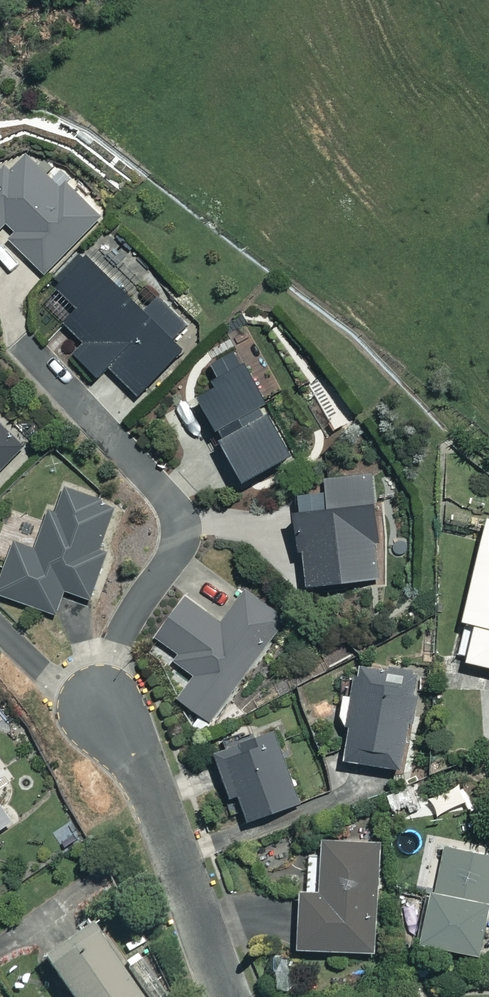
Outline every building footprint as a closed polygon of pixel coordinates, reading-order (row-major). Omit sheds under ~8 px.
[(28,155),(9,174),(0,164),(0,227),(8,220),(17,229),(10,236),(45,272),(101,218),(66,183),(61,189),(28,155)] [(85,249),(53,284),(78,307),(62,326),(78,341),(67,353),(96,379),(107,367),(140,396),(201,330),(163,295),(150,309),(85,249)] [(291,454),(243,360),(219,373),(223,382),(201,393),(245,478),(291,454)] [(25,444),(0,421),(0,470),(25,444)] [(378,578),(373,477),(329,479),(330,504),(300,506),(304,582),(378,578)] [(0,576),(0,596),(58,615),(66,591),(97,601),(115,547),(102,543),(116,499),(70,484),(61,514),(46,509),(34,546),(12,539),(0,576)] [(477,623),(469,659),(488,664),(488,515),(464,620),(477,623)] [(183,592),(153,635),(179,653),(173,661),(191,673),(175,696),(214,722),(285,618),(242,589),(222,618),(183,592)] [(363,663),(344,756),(402,768),(421,675),(363,663)] [(232,798),(239,792),(251,821),(310,797),(279,724),(212,751),(232,798)] [(20,814),(0,786),(0,828),(20,814)] [(417,805),(415,786),(388,789),(391,808),(417,805)] [(318,888),(303,887),(299,948),(376,954),(384,841),(322,836),(318,888)] [(445,841),(421,940),(480,954),(488,915),(488,851),(445,841)] [(43,959),(69,996),(141,996),(92,926),(43,959)]
